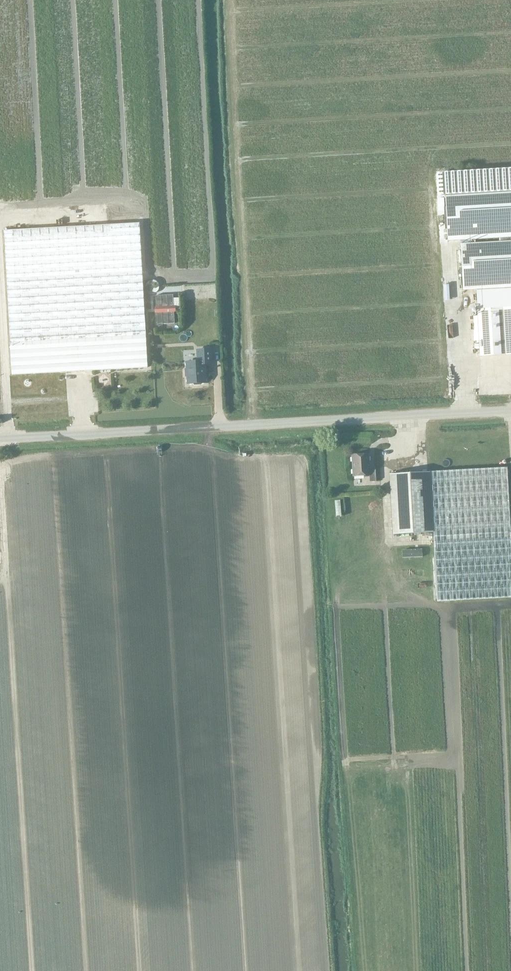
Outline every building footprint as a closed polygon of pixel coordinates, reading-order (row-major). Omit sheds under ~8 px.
[(444,170),(448,240),(499,238),(500,244),(510,243),(510,166),(444,170)] [(12,376),(147,368),(138,216),(3,225),(12,376)] [(460,246),(463,290),(476,289),(480,356),(510,354),(510,243),(500,244),(460,246)] [(173,296),(155,297),(157,325),(174,324),(173,296)] [(211,363),(210,349),(198,350),(198,359),(196,362),(187,362),(187,369),(186,370),(186,375),(188,376),(188,383),(193,383),(194,385),(199,384),(200,382),(205,382),(203,364),(211,363)] [(354,476),(369,475),(370,481),(376,481),(375,469),(369,470),(368,454),(352,455),(354,476)] [(430,472),(433,530),(437,601),(510,597),(510,538),(507,468),(430,472)] [(433,530),(430,472),(389,474),(392,532),(433,530)]
